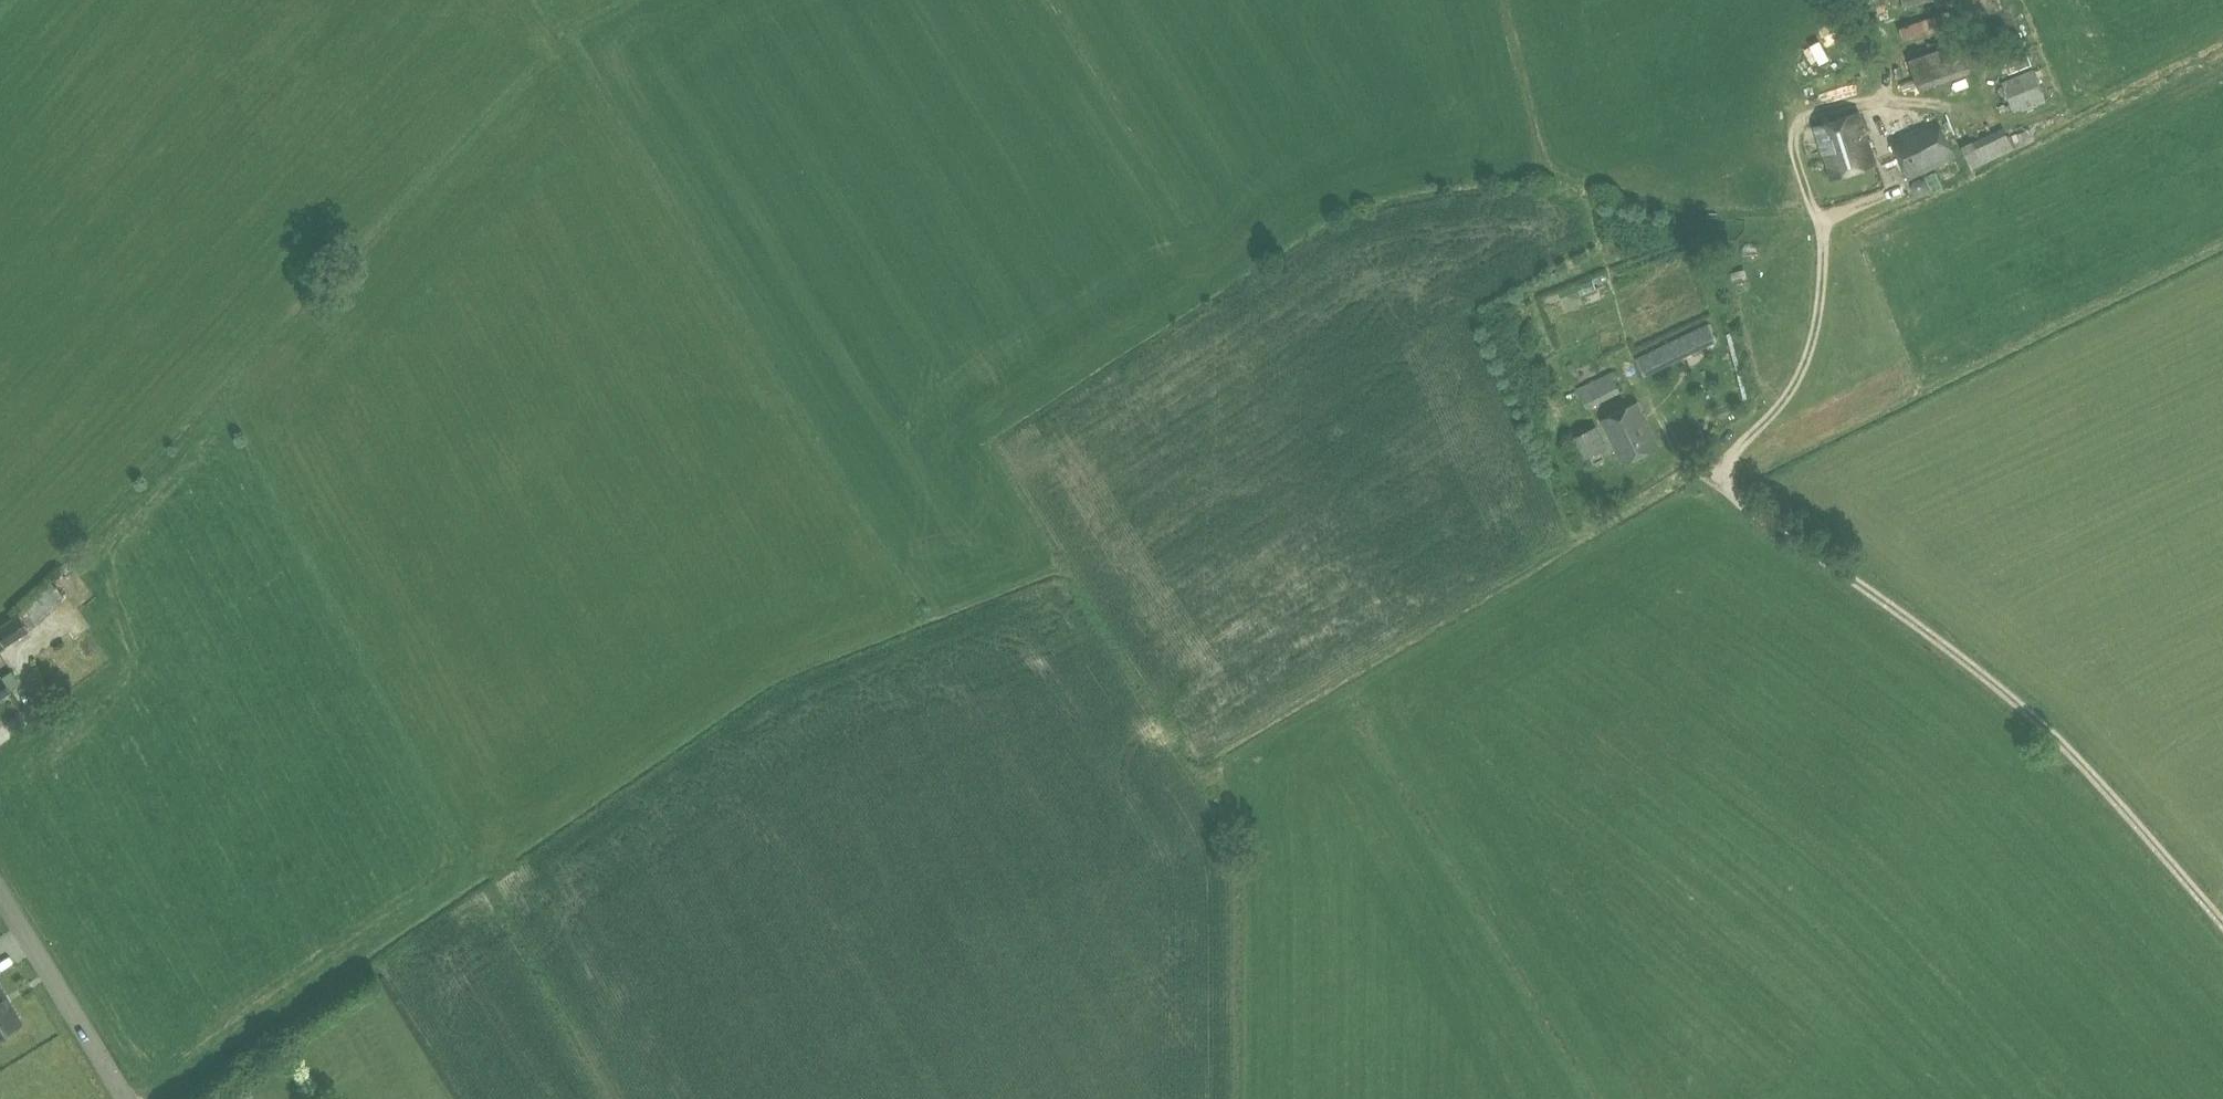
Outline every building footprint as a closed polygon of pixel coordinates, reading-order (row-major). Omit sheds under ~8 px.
[(1970,69),(1960,41),(1909,59),(1919,86),(1970,69)] [(2046,99),(2034,69),(2002,81),(2014,112),(2046,99)] [(1859,111),(1814,125),(1831,178),(1876,163),(1859,111)] [(1938,117),(1890,139),(1908,180),(1957,156),(1938,117)] [(2009,136),(2003,126),(1972,141),(1961,146),(1972,169),(2015,149),(2014,147),(2034,139),(2028,127),(2009,136)] [(1661,347),(1668,362),(1716,339),(1709,324),(1661,347)] [(1610,372),(1577,388),(1587,409),(1621,392),(1610,372)] [(1637,402),(1601,420),(1623,464),(1659,446),(1637,402)] [(1595,426),(1570,438),(1581,461),(1606,449),(1595,426)] [(0,625),(0,640),(4,647),(29,630),(29,629),(37,623),(65,596),(48,580),(22,606),(15,610),(17,613),(0,625)] [(9,691),(18,684),(9,670),(1,676),(0,674),(0,696),(9,691)] [(20,1022),(0,989),(0,1034),(20,1022)]
